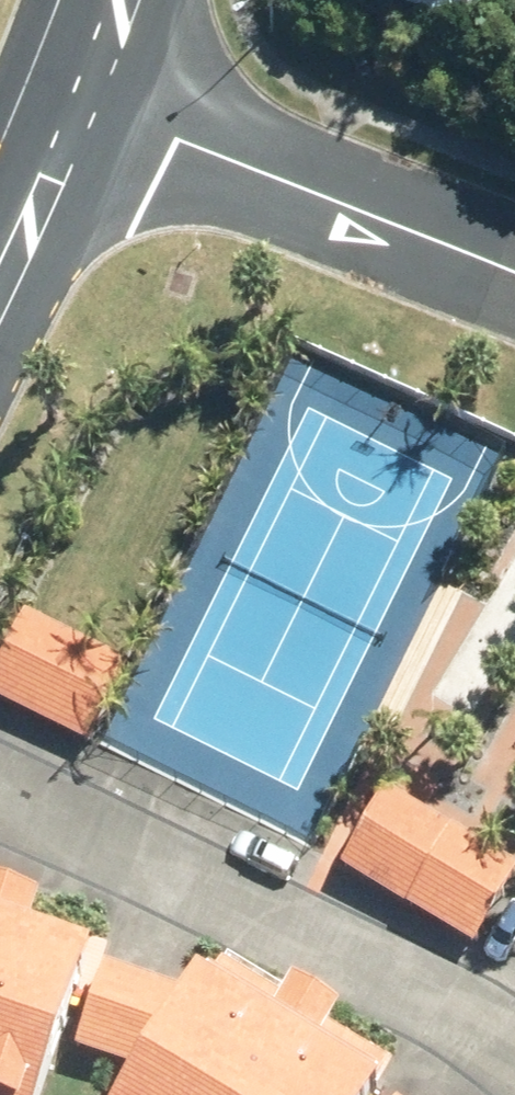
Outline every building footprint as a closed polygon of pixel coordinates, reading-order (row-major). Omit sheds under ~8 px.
[(88,737),(126,657),(22,606),(0,652),(0,694),(88,737)] [(340,863),(472,940),(514,867),(514,860),(386,786),(340,863)] [(86,938),(28,917),(39,882),(0,869),(0,1094),(30,1094),(86,938)] [(73,1043),(128,1060),(110,1094),(367,1094),(394,1051),(329,1012),(337,999),(289,969),(281,984),(204,940),(179,982),(102,955),(73,1043)]
